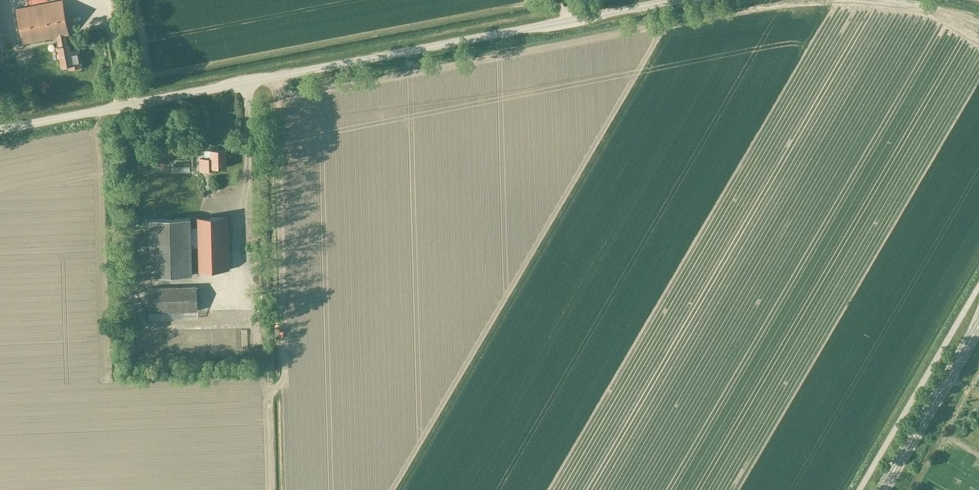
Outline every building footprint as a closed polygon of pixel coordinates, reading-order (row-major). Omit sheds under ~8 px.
[(56,37),(58,46),(67,45),(66,35),(69,34),(62,0),(17,9),(23,43),(56,37)] [(58,46),(62,67),(68,66),(69,69),(82,67),(79,49),(71,51),(70,44),(67,45),(58,46)] [(213,167),(226,167),(226,150),(211,150),(211,158),(199,158),(199,171),(213,170),(213,167)] [(195,247),(196,271),(229,270),(228,217),(195,218),(195,227),(191,227),(191,218),(150,219),(151,276),(192,275),(191,247),(195,247)] [(148,288),(149,320),(198,319),(197,286),(148,288)]
